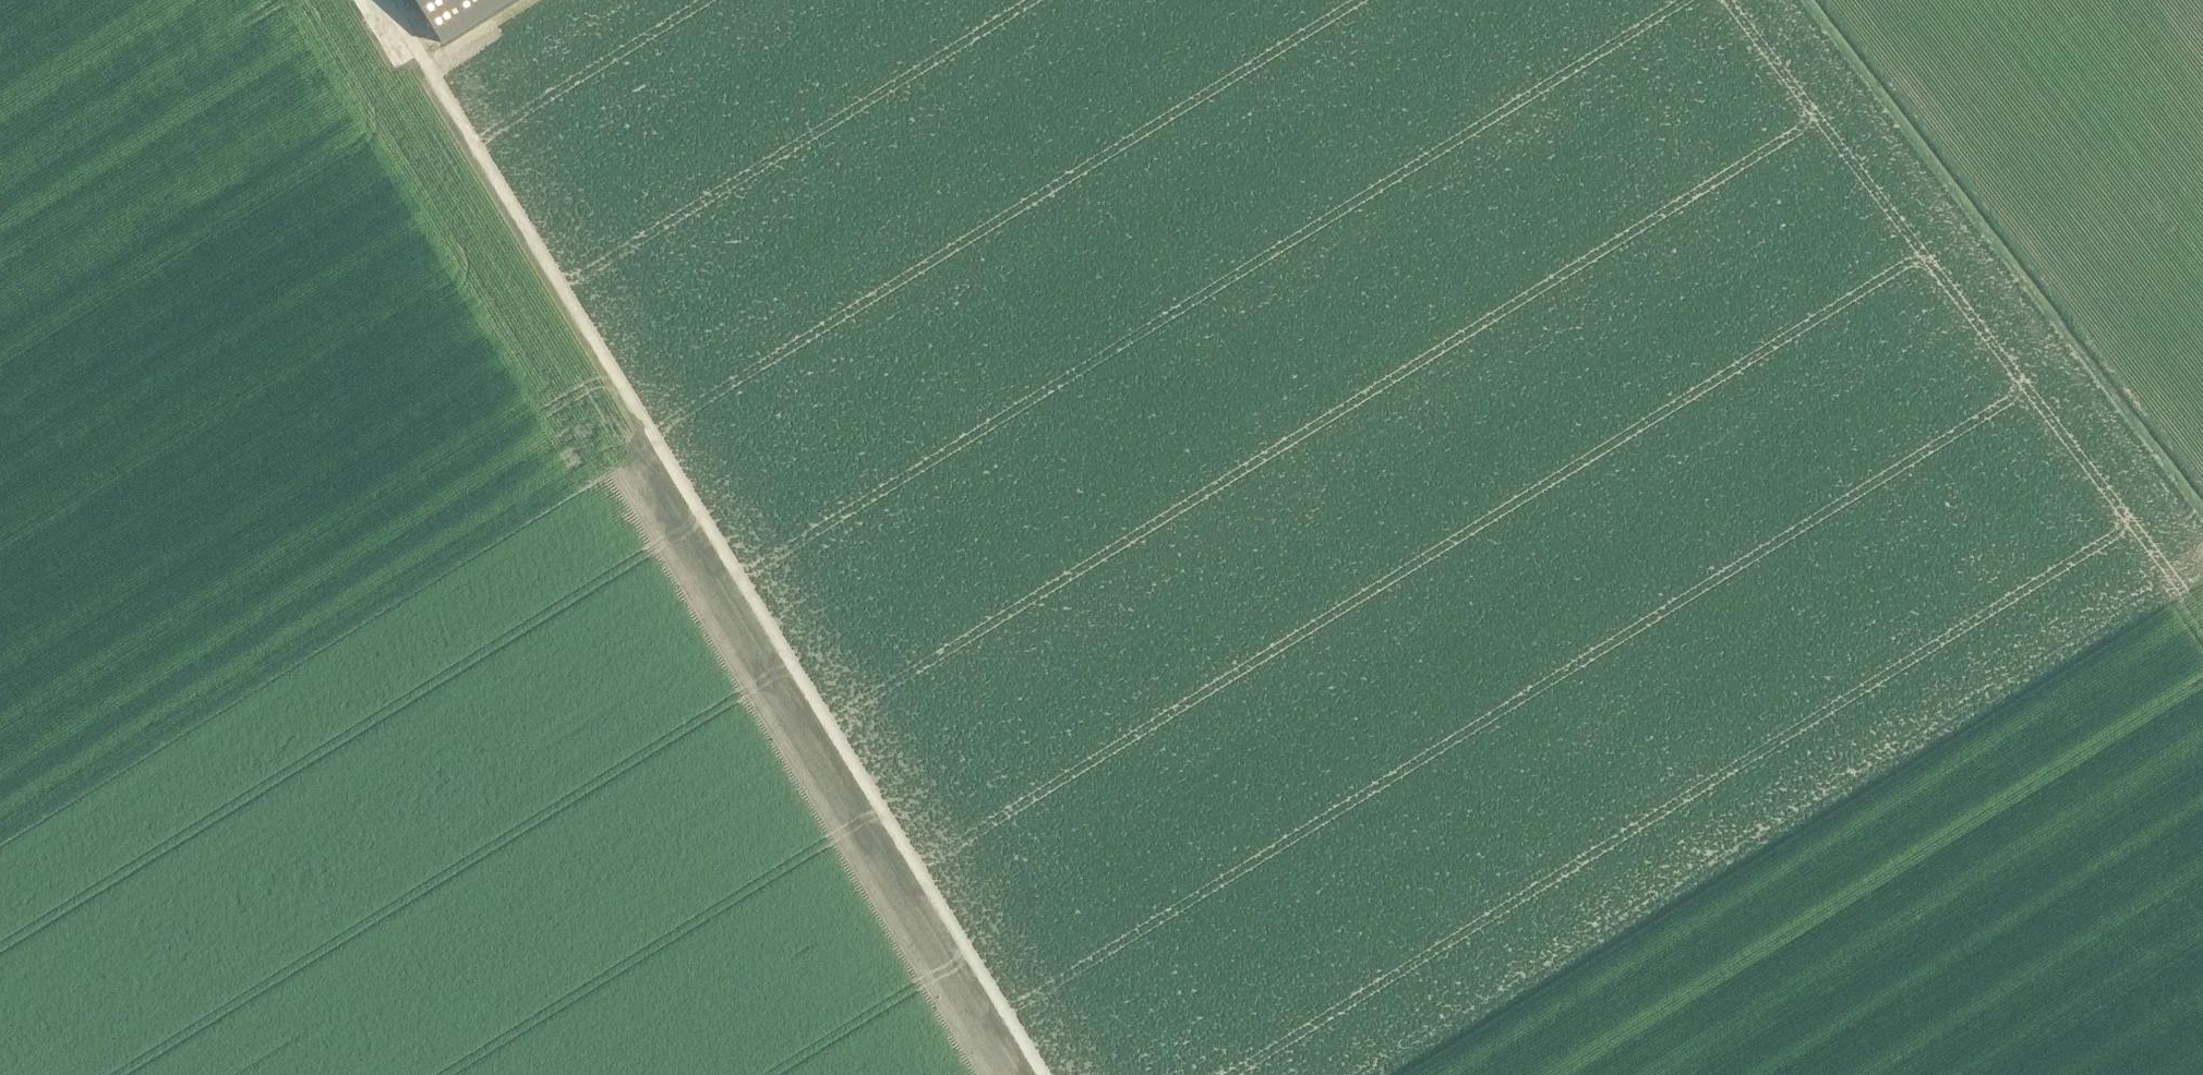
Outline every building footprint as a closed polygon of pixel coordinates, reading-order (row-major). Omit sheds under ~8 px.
[(441,44),(513,0),(414,0),(441,44)]
